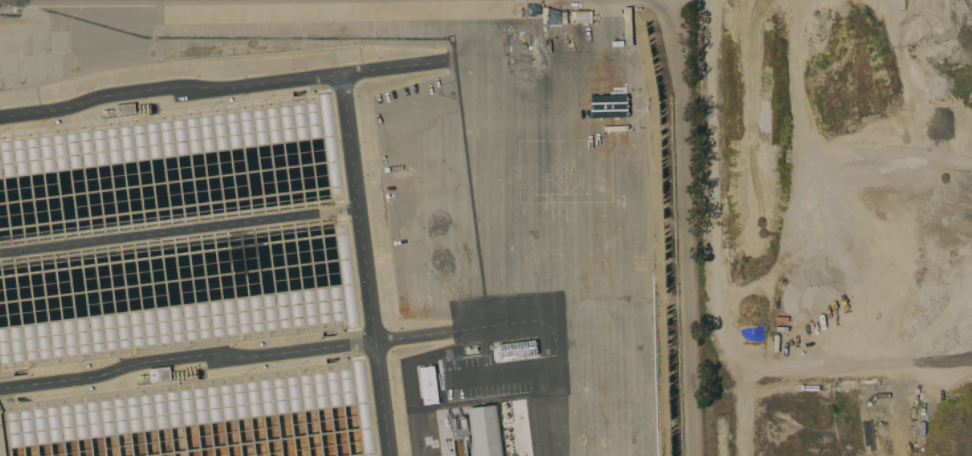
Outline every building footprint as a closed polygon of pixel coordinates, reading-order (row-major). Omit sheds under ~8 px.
[(627,117),(626,95),(589,95),(590,118),(627,117)] [(134,103),(135,112),(116,114),(115,105),(134,103)] [(170,366),(171,379),(151,382),(149,369),(170,366)] [(422,404),(436,403),(434,366),(419,367),(422,404)] [(496,405),(467,408),(469,421),(450,423),(452,440),(463,439),(465,455),(502,455),(496,405)]
